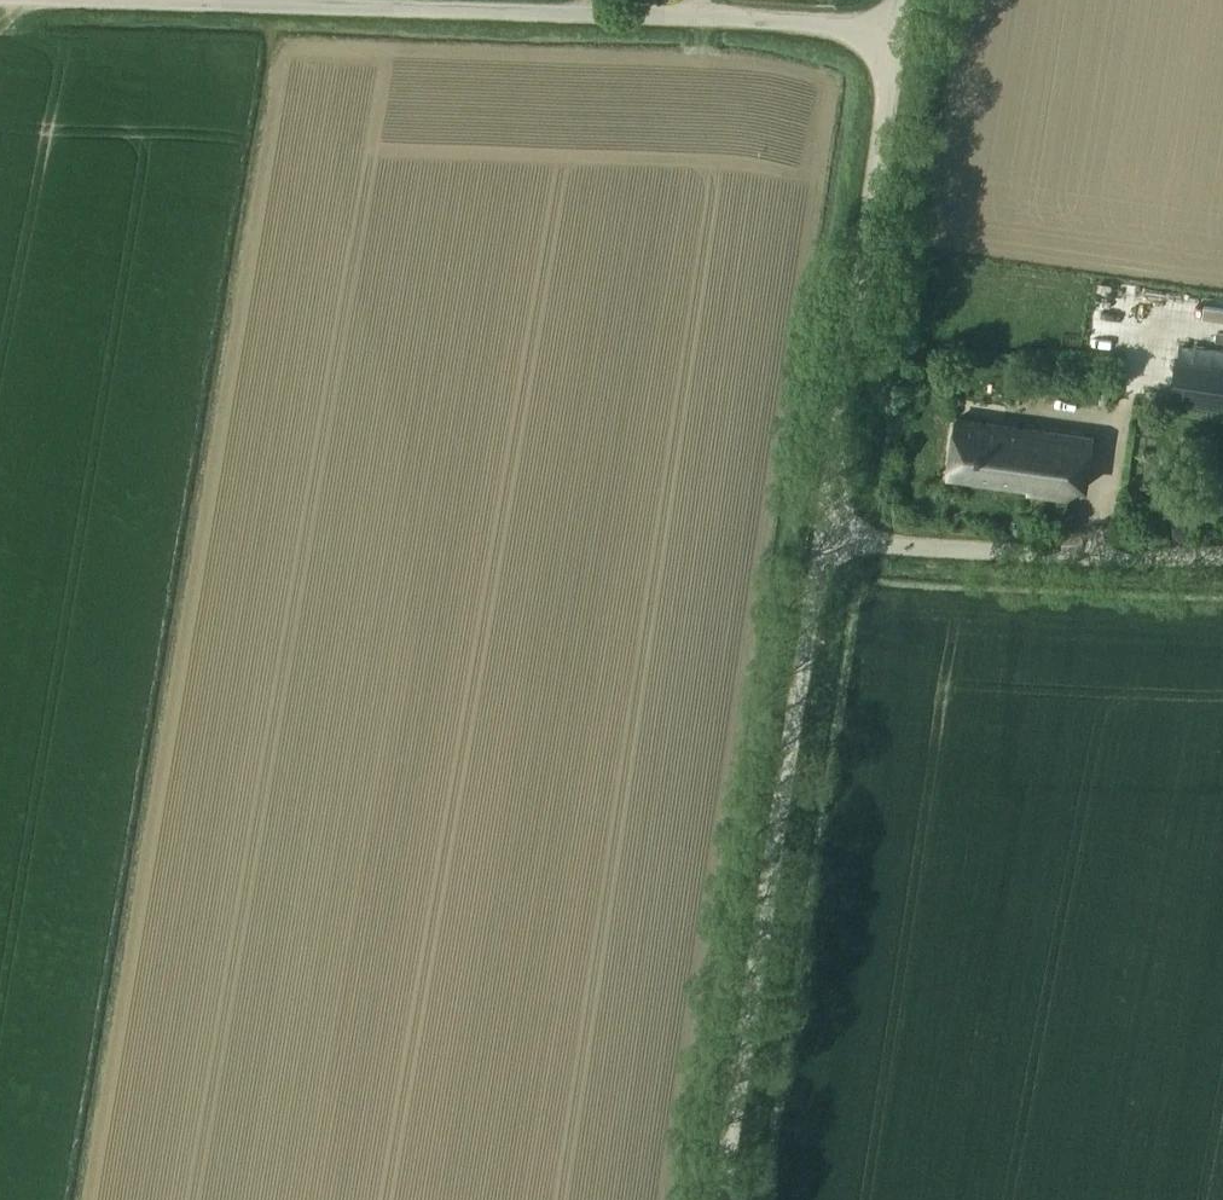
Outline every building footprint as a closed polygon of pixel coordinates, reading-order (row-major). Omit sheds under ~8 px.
[(1170,400),(1222,408),(1222,368),(1176,361),(1175,362),(1170,400)] [(1071,435),(958,418),(949,478),(1062,495),(1071,435)]
